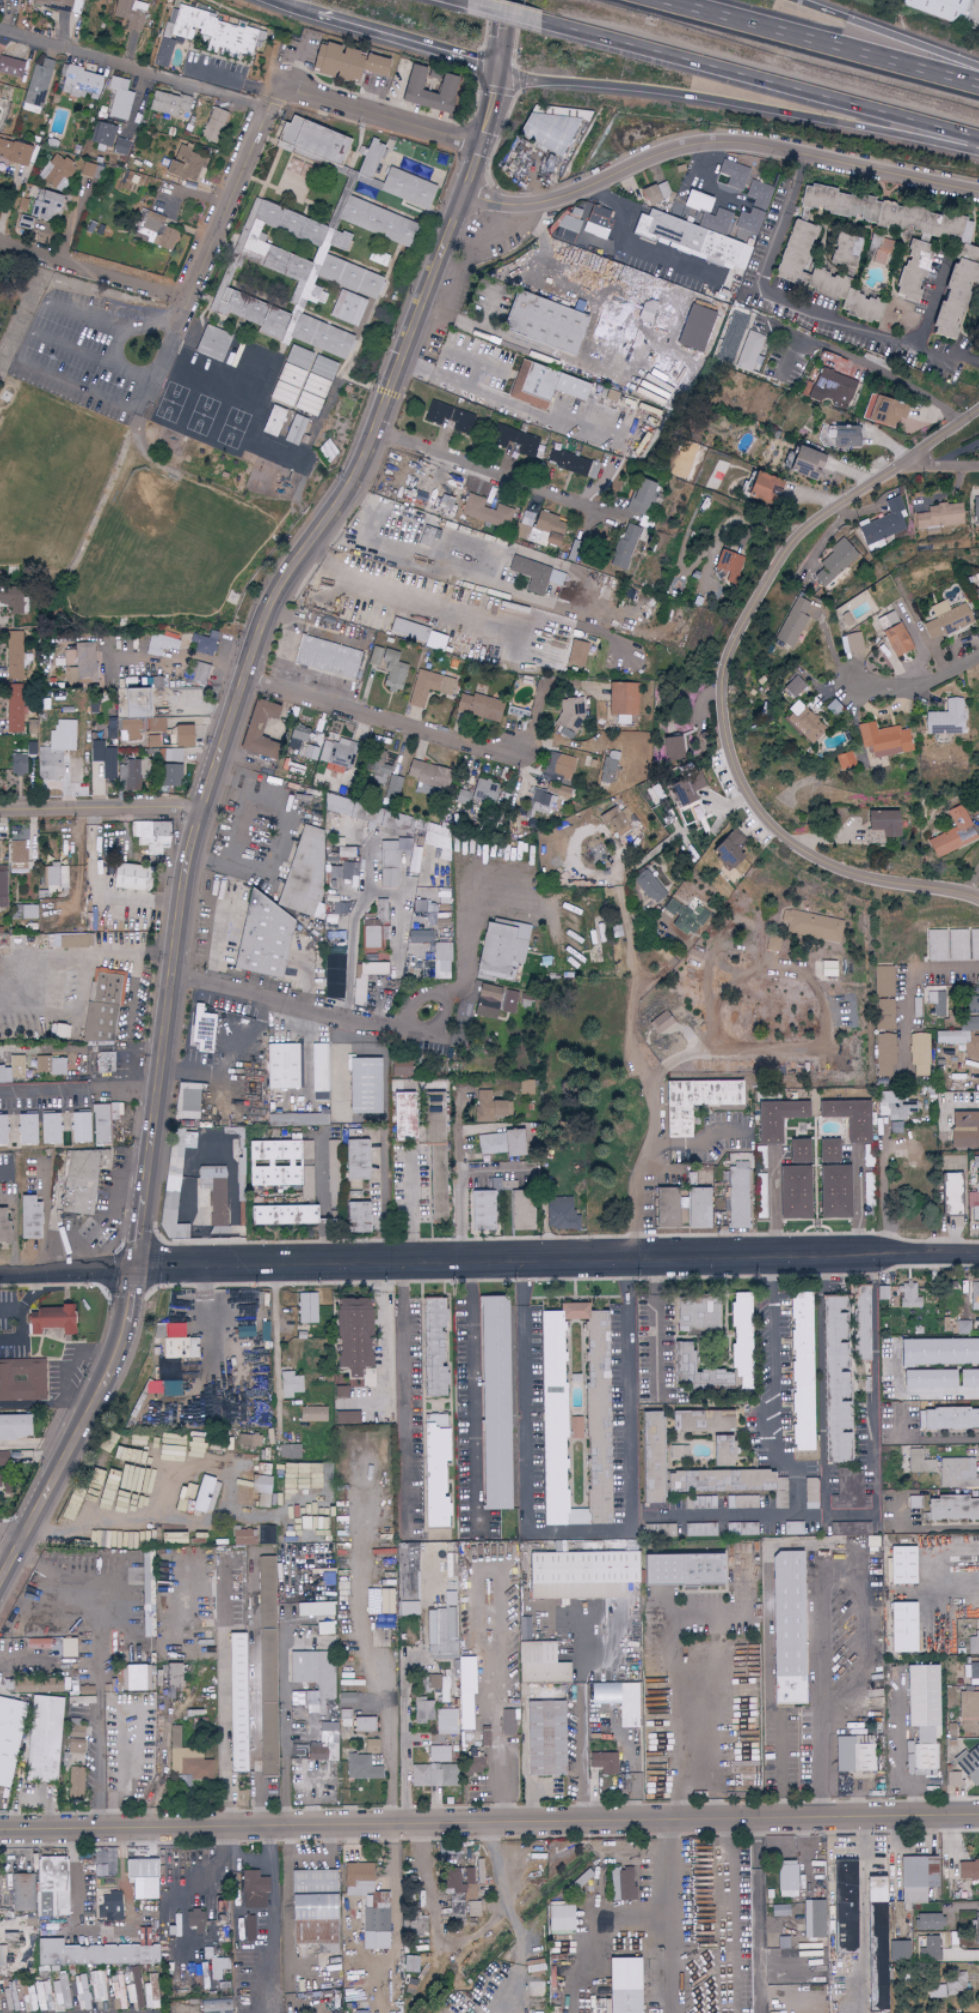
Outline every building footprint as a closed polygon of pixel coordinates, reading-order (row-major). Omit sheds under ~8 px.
[(84,0),(38,0),(36,6),(81,15),(84,0)] [(147,16),(144,15),(148,5),(137,2),(137,0),(118,0),(112,15),(129,21),(126,29),(140,34),(147,16)] [(893,4),(959,25),(966,0),(894,0),(893,4)] [(265,34),(215,19),(216,15),(182,5),(180,11),(171,8),(154,65),(166,69),(176,36),(192,41),(194,34),(225,43),(222,51),(250,60),(254,47),(260,49),(265,34)] [(387,60),(316,42),(309,72),(355,83),(358,71),(383,77),(387,60)] [(24,62),(1,56),(0,59),(0,73),(20,79),(24,62)] [(25,104),(43,108),(54,61),(45,59),(43,67),(34,65),(25,104)] [(103,75),(64,65),(61,77),(65,78),(61,94),(85,99),(86,96),(97,99),(103,75)] [(399,102),(445,114),(454,78),(440,74),(434,95),(418,91),(424,69),(409,65),(399,102)] [(134,94),(126,91),(129,81),(112,76),(108,90),(115,92),(108,116),(126,121),(134,94)] [(176,117),(177,109),(189,112),(191,99),(153,91),(149,111),(176,117)] [(216,99),(203,94),(197,110),(206,113),(206,115),(210,117),(216,99)] [(227,113),(213,107),(200,138),(214,144),(227,113)] [(576,119),(525,113),(515,131),(515,135),(555,158),(576,119)] [(338,166),(348,139),(287,117),(277,144),(338,166)] [(127,154),(130,141),(114,137),(117,128),(95,122),(89,144),(127,154)] [(27,164),(29,146),(0,141),(0,159),(27,164)] [(356,173),(369,179),(383,147),(370,141),(356,173)] [(179,143),(167,174),(194,184),(201,168),(205,170),(211,155),(179,143)] [(52,154),(40,180),(65,191),(77,165),(52,154)] [(725,187),(743,191),(749,168),(722,161),(719,174),(728,177),(725,187)] [(102,166),(82,163),(80,177),(100,179),(102,166)] [(378,191),(425,211),(435,187),(389,167),(378,191)] [(766,211),(774,186),(752,179),(747,197),(754,199),(752,207),(766,211)] [(672,197),(667,181),(639,190),(644,207),(672,197)] [(61,197),(35,186),(31,196),(40,200),(34,216),(51,223),(61,197)] [(711,197),(685,192),(681,207),(707,213),(711,197)] [(252,200),(236,249),(235,262),(295,282),(294,300),(296,301),(294,307),(293,317),(286,339),(346,359),(354,335),(300,317),(305,302),(325,303),(329,292),(313,287),(316,278),(375,299),(383,276),(325,256),(328,246),(344,251),(349,237),(335,232),(338,223),(407,246),(415,222),(344,197),(340,209),(334,209),(328,226),(252,200)] [(605,240),(614,213),(591,205),(582,232),(605,240)] [(741,230),(738,237),(754,243),(765,213),(751,208),(749,215),(741,212),(735,228),(741,230)] [(634,233),(707,255),(705,261),(734,270),(737,259),(748,262),(753,246),(726,238),(733,214),(718,209),(716,217),(704,213),(700,226),(649,211),(648,216),(640,214),(634,233)] [(178,232),(163,226),(166,218),(149,211),(142,228),(157,234),(153,244),(171,252),(178,232)] [(30,230),(33,218),(21,215),(17,227),(30,230)] [(573,243),(580,222),(561,216),(554,237),(573,243)] [(772,276),(796,285),(816,228),(791,219),(772,276)] [(862,239),(836,233),(830,263),(855,269),(862,239)] [(889,266),(893,240),(873,237),(869,263),(889,266)] [(914,302),(920,279),(923,279),(932,246),(909,239),(893,297),(914,302)] [(954,243),(930,335),(951,340),(966,282),(978,286),(978,273),(977,272),(978,263),(978,249),(954,243)] [(836,311),(876,324),(884,299),(847,287),(850,279),(812,266),(804,289),(839,301),(836,311)] [(663,306),(667,291),(654,287),(651,295),(642,293),(637,308),(631,306),(627,318),(635,320),(642,299),(656,303),(653,311),(660,314),(658,320),(670,324),(672,318),(675,319),(677,311),(663,306)] [(329,316),(355,327),(367,301),(340,290),(329,316)] [(499,330),(572,355),(586,316),(513,290),(499,330)] [(290,312),(221,291),(214,311),(259,325),(257,333),(281,340),(290,312)] [(648,324),(654,304),(642,301),(636,320),(648,324)] [(674,344),(701,354),(716,313),(689,303),(674,344)] [(747,316),(730,312),(718,360),(735,364),(747,316)] [(195,354),(222,362),(230,334),(203,326),(195,354)] [(765,336),(748,330),(736,366),(752,372),(765,336)] [(315,417),(336,363),(313,354),(290,345),(269,399),(291,407),(291,408),(315,417)] [(588,384),(520,361),(507,398),(543,410),(550,391),(582,401),(588,384)] [(822,403),(824,397),(849,406),(857,381),(820,368),(815,385),(805,381),(800,395),(822,403)] [(861,418),(887,427),(891,415),(904,420),(908,408),(869,395),(861,418)] [(424,421),(440,426),(443,419),(453,422),(451,429),(467,435),(474,415),(431,400),(424,421)] [(276,437),(284,410),(269,406),(262,433),(276,437)] [(282,441),(298,447),(309,421),(293,414),(282,441)] [(492,450),(507,456),(509,451),(534,459),(541,439),(500,425),(492,450)] [(858,426),(830,426),(829,447),(858,448),(858,426)] [(825,455),(794,445),(786,471),(817,481),(825,455)] [(596,479),(600,463),(552,450),(548,466),(596,479)] [(783,481),(751,471),(743,494),(775,504),(783,481)] [(644,518),(655,484),(637,479),(627,512),(644,518)] [(514,510),(497,504),(495,511),(482,507),(485,499),(468,494),(461,515),(508,529),(514,510)] [(907,530),(901,512),(905,511),(899,495),(883,501),(888,516),(868,523),(867,519),(857,523),(867,552),(886,545),(884,538),(907,530)] [(964,524),(961,502),(927,506),(927,512),(914,514),(916,530),(964,524)] [(558,549),(565,523),(557,522),(558,517),(536,512),(532,527),(517,524),(514,537),(558,549)] [(429,548),(432,540),(436,541),(440,531),(424,526),(418,544),(429,548)] [(809,575),(824,589),(857,554),(842,540),(809,575)] [(726,582),(738,585),(746,557),(719,550),(714,569),(728,573),(726,582)] [(509,570),(530,577),(526,591),(542,596),(547,581),(562,586),(566,573),(513,557),(509,570)] [(978,586),(978,573),(966,577),(970,589),(978,586)] [(22,614),(22,586),(0,586),(0,602),(7,602),(7,615),(22,614)] [(973,614),(978,612),(978,587),(965,593),(973,614)] [(809,604),(794,596),(773,640),(792,649),(807,617),(803,615),(809,604)] [(966,624),(957,604),(942,611),(938,602),(922,608),(927,621),(917,625),(924,641),(966,624)] [(907,650),(888,611),(878,616),(884,629),(875,633),(888,659),(907,650)] [(446,634),(393,619),(388,634),(442,649),(446,634)] [(6,680),(22,680),(23,632),(7,631),(6,680)] [(191,635),(190,643),(195,644),(194,653),(205,655),(206,649),(216,651),(218,632),(208,631),(207,636),(191,635)] [(164,648),(176,651),(180,636),(165,632),(164,636),(152,633),(146,654),(161,658),(164,648)] [(859,651),(854,632),(838,636),(843,655),(859,651)] [(362,651),(302,635),(294,664),(354,680),(362,651)] [(587,643),(570,641),(567,665),(584,667),(587,643)] [(96,683),(94,643),(75,643),(76,668),(69,668),(69,684),(96,683)] [(399,653),(373,646),(368,664),(386,668),(380,688),(400,693),(407,665),(396,662),(399,653)] [(210,668),(188,664),(185,680),(207,684),(210,668)] [(409,706),(423,709),(427,690),(452,695),(455,678),(416,670),(409,706)] [(790,700),(802,687),(791,677),(779,690),(790,700)] [(640,684),(607,683),(606,715),(616,715),(616,724),(628,724),(629,716),(639,717),(640,684)] [(144,690),(121,690),(120,741),(139,741),(139,720),(144,720),(144,690)] [(502,703),(460,692),(455,712),(497,722),(502,703)] [(23,733),(24,696),(7,696),(6,733),(23,733)] [(561,699),(559,737),(582,737),(583,700),(561,699)] [(957,700),(941,699),(940,714),(919,713),(919,735),(956,736),(957,700)] [(279,707),(257,701),(242,751),(277,762),(282,745),(258,738),(264,718),(274,721),(279,707)] [(805,746),(822,730),(795,702),(779,717),(805,746)] [(150,732),(166,731),(165,718),(150,719),(150,732)] [(39,779),(63,779),(63,750),(69,750),(69,740),(74,740),(74,721),(57,721),(57,731),(50,731),(50,748),(39,748),(39,779)] [(893,727),(870,731),(869,723),(851,726),(855,749),(863,748),(864,759),(905,753),(902,730),(894,731),(893,727)] [(320,748),(307,745),(311,728),(292,724),(287,747),(298,749),(297,756),(318,761),(320,748)] [(191,726),(171,727),(172,747),(191,747),(191,726)] [(663,763),(687,758),(682,735),(658,740),(663,763)] [(158,736),(147,736),(147,748),(158,748),(158,736)] [(324,740),(320,762),(351,768),(356,742),(338,739),(337,743),(324,740)] [(104,748),(104,755),(116,755),(116,748),(104,748),(104,741),(91,740),(91,748),(104,748)] [(103,749),(90,749),(90,762),(102,762),(103,784),(116,784),(115,756),(103,756),(103,749)] [(165,749),(165,762),(183,762),(184,749),(165,749)] [(600,782),(616,785),(619,769),(616,768),(619,752),(605,750),(600,782)] [(384,756),(373,752),(367,773),(387,779),(391,767),(382,764),(384,756)] [(834,771),(851,767),(847,752),(831,756),(834,771)] [(571,779),(575,758),(557,754),(553,776),(571,779)] [(26,775),(26,755),(10,755),(10,775),(26,775)] [(126,766),(118,766),(118,791),(146,791),(147,760),(127,760),(126,766)] [(406,777),(423,781),(420,792),(433,796),(436,787),(447,790),(452,771),(410,760),(406,777)] [(181,765),(159,765),(158,787),(180,788),(181,765)] [(403,778),(391,775),(384,799),(397,802),(403,778)] [(459,789),(455,802),(468,805),(470,798),(494,804),(499,784),(476,778),(472,792),(459,789)] [(548,794),(570,798),(571,787),(550,783),(548,794)] [(556,795),(533,790),(529,810),(552,815),(556,795)] [(948,811),(955,830),(928,839),(935,857),(977,841),(964,805),(948,811)] [(897,811),(864,812),(865,831),(879,831),(880,838),(898,838),(897,811)] [(168,821),(131,821),(131,837),(137,837),(137,845),(146,846),(146,855),(160,855),(160,848),(167,848),(168,821)] [(323,827),(290,826),(288,912),(322,913),(322,904),(321,904),(323,827)] [(726,873),(744,856),(737,848),(745,840),(734,828),(707,852),(726,873)] [(452,839),(441,837),(441,835),(426,833),(424,845),(441,848),(439,858),(449,860),(452,839)] [(27,840),(11,840),(11,873),(25,873),(25,863),(27,863),(27,840)] [(396,887),(397,841),(380,841),(378,887),(396,887)] [(353,858),(353,847),(336,847),(336,857),(353,858)] [(111,887),(147,891),(150,867),(114,862),(111,887)] [(68,891),(67,864),(47,865),(48,891),(68,891)] [(0,865),(0,907),(7,907),(8,866),(0,865)] [(328,878),(339,879),(340,866),(328,866),(328,878)] [(667,895),(648,869),(634,879),(653,905),(667,895)] [(673,924),(694,938),(711,913),(699,905),(693,914),(670,898),(662,909),(676,919),(673,924)] [(277,978),(293,909),(244,899),(229,968),(277,978)] [(363,948),(378,949),(379,923),(386,923),(387,900),(375,899),(375,914),(364,914),(363,948)] [(413,912),(425,913),(426,901),(413,900),(413,912)] [(23,918),(37,918),(37,905),(23,905),(23,918)] [(843,920),(784,909),(780,931),(839,942),(843,920)] [(522,964),(529,928),(483,919),(474,972),(509,979),(512,962),(522,964)] [(968,930),(949,929),(947,960),(968,961),(968,930)] [(946,930),(927,930),(927,961),(947,961),(946,930)] [(970,930),(969,960),(978,960),(978,930),(970,930)] [(433,932),(409,931),(409,943),(432,944),(433,932)] [(92,947),(92,933),(58,934),(59,948),(92,947)] [(783,937),(771,934),(766,950),(778,953),(783,937)] [(450,943),(432,942),(431,979),(449,979),(450,943)] [(324,999),(343,1000),(344,955),(325,954),(324,999)] [(820,976),(835,977),(835,961),(820,961),(820,976)] [(387,962),(360,963),(360,975),(387,975),(387,962)] [(874,997),(893,997),(892,966),(874,967),(874,997)] [(112,1044),(122,972),(94,968),(90,1002),(86,1002),(80,1039),(112,1044)] [(364,1006),(366,978),(354,977),(352,1005),(364,1006)] [(482,983),(520,991),(515,1014),(500,1011),(498,1020),(474,1015),(482,983)] [(964,996),(964,1014),(978,1014),(978,996),(964,996)] [(876,1030),(894,1030),(893,999),(875,1000),(876,1030)] [(657,1032),(675,1024),(668,1011),(651,1020),(657,1032)] [(965,1044),(965,1059),(978,1059),(978,1017),(961,1017),(961,1032),(936,1031),(935,1044),(965,1044)] [(70,1038),(71,1025),(52,1024),(52,1037),(70,1038)] [(929,1076),(930,1034),(911,1033),(910,1066),(915,1066),(915,1076),(929,1076)] [(877,1034),(876,1077),(894,1077),(895,1034),(877,1034)] [(297,1043),(266,1044),(267,1089),(298,1088),(297,1043)] [(327,1043),(312,1043),(312,1100),(328,1100),(327,1043)] [(113,1052),(96,1052),(97,1073),(113,1073),(113,1052)] [(23,1079),(24,1056),(10,1055),(9,1078),(23,1079)] [(63,1057),(34,1057),(35,1074),(63,1074),(63,1057)] [(378,1113),(378,1058),(347,1058),(347,1113),(378,1113)] [(409,1061),(390,1060),(390,1076),(408,1077),(409,1061)] [(9,1082),(9,1065),(0,1066),(0,1082),(9,1082)] [(533,1080),(519,1080),(519,1095),(533,1095),(533,1080)] [(688,1137),(687,1106),(741,1105),(740,1080),(662,1081),(663,1138),(688,1137)] [(178,1119),(197,1119),(199,1084),(179,1083),(178,1119)] [(501,1100),(490,1100),(490,1090),(474,1091),(475,1123),(491,1122),(491,1119),(502,1119),(501,1100)] [(412,1092),(391,1093),(392,1141),(413,1140),(412,1092)] [(917,1113),(917,1102),(907,1101),(907,1095),(899,1095),(899,1093),(880,1092),(880,1116),(889,1116),(888,1120),(906,1120),(907,1113),(917,1113)] [(441,1093),(420,1093),(421,1143),(427,1143),(428,1225),(442,1225),(441,1093)] [(871,1101),(816,1100),(816,1117),(845,1117),(845,1143),(870,1144),(871,1101)] [(755,1102),(755,1145),(780,1145),(780,1118),(809,1118),(808,1101),(755,1102)] [(112,1120),(119,1120),(119,1103),(108,1103),(108,1145),(112,1145),(112,1120)] [(95,1144),(107,1144),(107,1104),(94,1105),(95,1144)] [(70,1142),(88,1143),(88,1112),(70,1112),(70,1142)] [(950,1112),(950,1127),(971,1127),(971,1132),(941,1132),(942,1147),(978,1147),(978,1112),(950,1112)] [(15,1143),(36,1144),(38,1114),(16,1113),(15,1143)] [(61,1144),(62,1114),(39,1113),(39,1143),(61,1144)] [(902,1121),(890,1121),(890,1133),(902,1133),(902,1121)] [(204,1147),(219,1148),(220,1129),(205,1128),(204,1147)] [(182,1155),(183,1148),(195,1149),(196,1131),(172,1130),(171,1155),(182,1155)] [(478,1135),(480,1155),(504,1153),(504,1157),(523,1155),(520,1130),(478,1135)] [(787,1162),(810,1162),(810,1140),(788,1139),(787,1162)] [(839,1162),(839,1139),(817,1140),(817,1163),(839,1162)] [(299,1140),(246,1142),(247,1186),(300,1185),(299,1140)] [(366,1180),(366,1140),(344,1140),(344,1180),(366,1180)] [(314,1159),(313,1141),(301,1141),(302,1160),(314,1159)] [(68,1148),(62,1212),(93,1215),(98,1168),(108,1168),(110,1152),(68,1148)] [(968,1208),(973,1208),(972,1222),(978,1222),(978,1157),(974,1156),(974,1193),(968,1193),(968,1208)] [(749,1162),(730,1162),(729,1229),(748,1229),(749,1162)] [(817,1218),(850,1219),(851,1166),(818,1165),(817,1218)] [(811,1219),(810,1166),(778,1166),(779,1219),(811,1219)] [(227,1239),(226,1167),(199,1168),(199,1207),(210,1207),(210,1239),(227,1239)] [(958,1173),(941,1174),(941,1215),(958,1215),(958,1173)] [(530,1230),(530,1192),(515,1192),(515,1181),(502,1181),(501,1187),(509,1187),(508,1230),(530,1230)] [(654,1228),(676,1227),(675,1187),(653,1188),(654,1228)] [(707,1188),(686,1188),(686,1228),(708,1228),(707,1188)] [(186,1240),(188,1225),(174,1223),(178,1192),(163,1190),(159,1228),(167,1229),(166,1238),(186,1240)] [(491,1190),(469,1191),(469,1230),(491,1230),(491,1190)] [(18,1238),(38,1239),(38,1202),(31,1202),(32,1196),(19,1195),(18,1238)] [(580,1228),(579,1213),(572,1213),(572,1197),(545,1198),(546,1229),(580,1228)] [(366,1202),(344,1202),(344,1232),(366,1233),(366,1202)] [(314,1205),(248,1206),(248,1225),(314,1224),(314,1205)] [(199,1216),(204,1216),(203,1223),(209,1224),(211,1208),(199,1207),(199,1216)] [(969,1282),(970,1311),(978,1310),(978,1282),(969,1282)] [(919,1308),(920,1297),(915,1297),(915,1284),(898,1284),(898,1308),(919,1308)] [(865,1285),(852,1286),(852,1362),(865,1362),(865,1285)] [(888,1300),(888,1287),(877,1286),(876,1300),(888,1300)] [(809,1292),(790,1292),(789,1451),(808,1451),(809,1292)] [(316,1293),(297,1293),(298,1324),(317,1323),(316,1293)] [(749,1358),(747,1294),(738,1294),(738,1302),(729,1303),(730,1352),(735,1351),(735,1358),(749,1358)] [(479,1297),(481,1509),(508,1509),(506,1296),(479,1297)] [(675,1305),(675,1334),(717,1333),(716,1297),(685,1298),(686,1304),(675,1305)] [(823,1462),(835,1462),(839,1461),(847,1460),(847,1433),(841,1430),(847,1430),(846,1402),(847,1399),(847,1386),(845,1381),(845,1373),(845,1367),(844,1342),(845,1342),(844,1338),(843,1314),(835,1314),(833,1309),(845,1309),(840,1297),(820,1297),(822,1390),(823,1462)] [(334,1298),(334,1368),(348,1368),(348,1378),(360,1378),(360,1367),(369,1367),(369,1298),(334,1298)] [(422,1397),(444,1396),(444,1367),(440,1367),(439,1328),(443,1328),(443,1298),(420,1298),(422,1397)] [(583,1319),(585,1524),(608,1524),(605,1311),(586,1311),(586,1303),(557,1304),(557,1311),(538,1312),(541,1525),(564,1525),(561,1319),(583,1319)] [(57,1335),(75,1334),(74,1307),(27,1308),(28,1335),(38,1334),(38,1329),(57,1328),(57,1335)] [(969,1321),(956,1321),(957,1335),(970,1334),(969,1321)] [(197,1358),(197,1338),(185,1338),(185,1324),(155,1325),(155,1338),(160,1338),(160,1358),(197,1358)] [(896,1340),(897,1366),(978,1364),(978,1339),(896,1340)] [(0,1360),(0,1402),(44,1401),(44,1359),(0,1360)] [(160,1397),(180,1396),(178,1363),(159,1363),(160,1397)] [(361,1388),(373,1387),(373,1369),(361,1369),(361,1388)] [(956,1369),(956,1387),(978,1387),(978,1370),(956,1369)] [(702,1371),(702,1387),(729,1387),(728,1370),(702,1371)] [(952,1370),(893,1371),(893,1388),(952,1387),(952,1370)] [(303,1376),(294,1377),(293,1372),(282,1372),(283,1398),(294,1398),(293,1393),(303,1393),(303,1376)] [(348,1387),(334,1386),(334,1398),(347,1399),(348,1387)] [(325,1407),(298,1408),(299,1422),(325,1422),(325,1407)] [(921,1430),(978,1429),(978,1408),(921,1409),(921,1430)] [(670,1411),(671,1432),(731,1432),(731,1411),(670,1411)] [(335,1424),(359,1424),(358,1412),(334,1412),(335,1424)] [(661,1412),(642,1412),(641,1504),(661,1504),(661,1412)] [(0,1415),(0,1438),(27,1438),(26,1415),(0,1415)] [(570,1438),(582,1439),(582,1418),(570,1417),(570,1438)] [(260,1447),(261,1436),(239,1435),(239,1446),(260,1447)] [(731,1436),(712,1436),(712,1467),(731,1466),(731,1436)] [(148,1457),(151,1446),(136,1442),(133,1453),(148,1457)] [(281,1445),(281,1459),(301,1459),(301,1444),(281,1445)] [(669,1458),(687,1458),(687,1446),(669,1446),(669,1458)] [(908,1473),(935,1472),(934,1460),(922,1460),(921,1449),(908,1449),(908,1473)] [(974,1472),(974,1458),(939,1458),(940,1488),(978,1487),(978,1472),(974,1472)] [(664,1471),(665,1492),(771,1490),(771,1469),(664,1471)] [(862,1470),(838,1470),(838,1495),(830,1496),(831,1510),(870,1509),(869,1494),(862,1494),(862,1470)] [(272,1477),(252,1475),(250,1493),(259,1494),(258,1507),(269,1508),(272,1477)] [(190,1508),(210,1514),(220,1482),(200,1476),(190,1508)] [(775,1509),(786,1508),(786,1478),(775,1478),(775,1509)] [(715,1496),(685,1497),(685,1510),(715,1509),(715,1496)] [(923,1509),(922,1496),(908,1496),(909,1509),(923,1509)] [(925,1498),(925,1520),(978,1519),(978,1497),(925,1498)] [(501,1539),(516,1538),(515,1516),(501,1517),(501,1539)] [(802,1535),(803,1522),(784,1522),(784,1535),(802,1535)] [(870,1522),(831,1523),(831,1536),(870,1535),(870,1522)] [(673,1524),(645,1524),(645,1537),(673,1537),(673,1524)] [(685,1536),(709,1535),(709,1524),(685,1524),(685,1536)] [(257,1544),(274,1544),(274,1526),(257,1526),(257,1544)] [(233,1546),(256,1545),(256,1539),(252,1539),(251,1529),(233,1530),(233,1546)] [(203,1533),(191,1533),(191,1544),(204,1544),(203,1533)] [(866,1547),(879,1547),(879,1536),(866,1536),(866,1547)] [(417,1543),(397,1543),(397,1616),(417,1616),(417,1543)] [(889,1547),(889,1584),(914,1584),(914,1547),(889,1547)] [(623,1598),(623,1583),(635,1583),(634,1551),(527,1553),(528,1600),(623,1598)] [(799,1552),(769,1553),(770,1704),(801,1704),(799,1552)] [(641,1586),(718,1584),(718,1554),(641,1555),(641,1586)] [(273,1557),(256,1557),(258,1640),(267,1639),(267,1644),(275,1644),(273,1557)] [(393,1614),(394,1589),(380,1589),(379,1614),(393,1614)] [(296,1627),(317,1626),(318,1634),(325,1634),(325,1629),(330,1629),(329,1622),(321,1623),(320,1612),(310,1613),(310,1603),(296,1603),(296,1627)] [(889,1603),(890,1653),(915,1652),(914,1603),(889,1603)] [(456,1609),(427,1609),(428,1655),(441,1655),(441,1660),(456,1660),(456,1609)] [(530,1640),(531,1617),(520,1617),(519,1640),(530,1640)] [(975,1631),(975,1637),(968,1637),(968,1654),(978,1654),(978,1631),(975,1631)] [(242,1772),(242,1633),(227,1633),(227,1772),(242,1772)] [(75,1658),(75,1639),(60,1638),(60,1657),(75,1658)] [(50,1639),(26,1639),(26,1648),(50,1649),(50,1639)] [(553,1641),(517,1642),(518,1683),(568,1682),(567,1663),(553,1663),(553,1641)] [(335,1699),(335,1652),(290,1652),(290,1683),(317,1683),(317,1691),(308,1691),(308,1713),(324,1713),(324,1699),(335,1699)] [(473,1658),(458,1658),(458,1693),(473,1693),(473,1658)] [(122,1691),(149,1691),(150,1666),(123,1665),(122,1691)] [(935,1666),(904,1665),(904,1727),(916,1727),(916,1770),(934,1770),(935,1666)] [(441,1675),(430,1675),(429,1693),(441,1694),(441,1675)] [(619,1683),(589,1684),(590,1704),(620,1704),(619,1683)] [(639,1728),(639,1684),(621,1684),(621,1728),(639,1728)] [(66,1705),(93,1704),(92,1686),(77,1686),(78,1696),(65,1697),(66,1705)] [(959,1692),(959,1719),(978,1718),(978,1692),(959,1692)] [(458,1730),(470,1730),(471,1694),(459,1694),(458,1730)] [(56,1783),(61,1698),(30,1696),(25,1781),(56,1783)] [(24,1703),(0,1698),(0,1787),(9,1788),(24,1703)] [(414,1699),(415,1724),(425,1723),(425,1721),(434,1720),(434,1699),(414,1699)] [(562,1701),(525,1702),(526,1776),(563,1776),(562,1701)] [(458,1734),(458,1709),(436,1710),(437,1735),(458,1734)] [(374,1717),(354,1718),(354,1733),(374,1732),(374,1717)] [(81,1754),(82,1719),(67,1719),(66,1753),(81,1754)] [(277,1776),(276,1723),(259,1723),(260,1777),(277,1776)] [(180,1726),(170,1726),(170,1747),(180,1747),(180,1726)] [(834,1737),(835,1772),(875,1772),(875,1744),(872,1744),(871,1736),(834,1737)] [(378,1740),(364,1739),(364,1753),(378,1753),(378,1740)] [(337,1762),(337,1743),(307,1742),(307,1761),(337,1762)] [(914,1774),(913,1742),(905,1742),(906,1775),(914,1774)] [(956,1760),(974,1785),(978,1782),(978,1743),(956,1760)] [(450,1762),(449,1746),(428,1747),(429,1762),(450,1762)] [(190,1775),(190,1781),(212,1781),(213,1760),(202,1760),(203,1750),(171,1749),(170,1775),(190,1775)] [(589,1753),(589,1768),(601,1768),(601,1775),(617,1776),(618,1754),(589,1753)] [(382,1778),(381,1766),(370,1767),(370,1754),(347,1755),(347,1779),(382,1778)] [(458,1786),(458,1764),(411,1765),(411,1787),(458,1786)] [(81,1797),(82,1768),(67,1767),(66,1797),(81,1797)] [(946,1787),(960,1786),(960,1773),(946,1773),(946,1787)] [(115,1875),(115,1850),(96,1851),(96,1875),(115,1875)] [(37,1857),(37,1917),(66,1917),(66,1857),(37,1857)] [(936,1857),(900,1858),(900,1904),(925,1904),(925,1888),(937,1888),(936,1857)] [(139,1900),(155,1899),(154,1860),(123,1860),(124,1879),(139,1878),(139,1900)] [(797,1861),(777,1861),(778,1898),(798,1897),(797,1861)] [(835,1951),(858,1951),(857,1861),(834,1861),(835,1951)] [(957,1862),(957,1880),(978,1880),(978,1862),(957,1862)] [(363,1949),(388,1949),(388,1892),(372,1892),(372,1863),(344,1863),(345,1897),(367,1897),(367,1908),(362,1908),(363,1949)] [(449,1894),(449,1917),(476,1918),(476,1868),(442,1868),(442,1894),(449,1894)] [(634,1901),(634,1868),(612,1869),(612,1901),(634,1901)] [(268,1877),(258,1877),(258,1871),(241,1871),(241,1896),(238,1896),(238,1908),(267,1908),(268,1877)] [(334,1954),(334,1894),(335,1894),(335,1871),(290,1871),(290,1895),(286,1895),(286,1921),(292,1921),(292,1945),(315,1944),(315,1954),(334,1954)] [(12,1874),(13,1912),(35,1911),(34,1874),(12,1874)] [(889,2010),(886,1877),(869,1877),(869,1903),(871,1999),(870,1999),(870,2011),(889,2010)] [(96,1922),(121,1921),(121,1893),(100,1894),(100,1906),(96,1906),(96,1922)] [(825,1900),(802,1901),(803,1938),(826,1938),(825,1900)] [(573,1906),(548,1906),(548,1931),(573,1931),(573,1906)] [(972,1913),(973,1932),(963,1932),(964,1945),(978,1945),(978,1912),(972,1913)] [(916,1931),(940,1931),(940,1914),(915,1914),(916,1931)] [(255,1916),(239,1916),(238,1942),(255,1942),(255,1916)] [(785,1930),(785,1919),(768,1919),(767,1930),(785,1930)] [(940,1961),(939,1936),(924,1937),(925,1950),(919,1950),(919,1961),(940,1961)] [(86,1965),(85,1946),(60,1947),(60,1939),(36,1940),(37,1966),(86,1965)] [(890,1961),(911,1961),(910,1942),(890,1942),(890,1961)] [(13,1965),(13,1955),(3,1956),(2,1945),(0,1946),(0,1966),(13,1965)] [(403,1973),(417,1973),(418,1956),(403,1956),(403,1973)] [(213,1980),(222,1980),(222,1969),(230,1969),(230,1959),(213,1959),(213,1980)] [(607,2012),(638,2012),(637,1959),(606,1959),(607,2012)] [(209,1987),(208,1963),(195,1964),(196,1988),(209,1987)] [(922,1997),(957,1998),(957,1992),(965,1992),(966,1973),(934,1973),(934,1981),(922,1981),(922,1997)] [(77,2011),(88,2010),(87,1975),(76,1976),(77,2011)] [(37,2010),(33,1985),(23,1986),(27,2012),(37,2010)] [(231,2000),(203,2000),(203,2012),(231,2012),(231,2000)]
